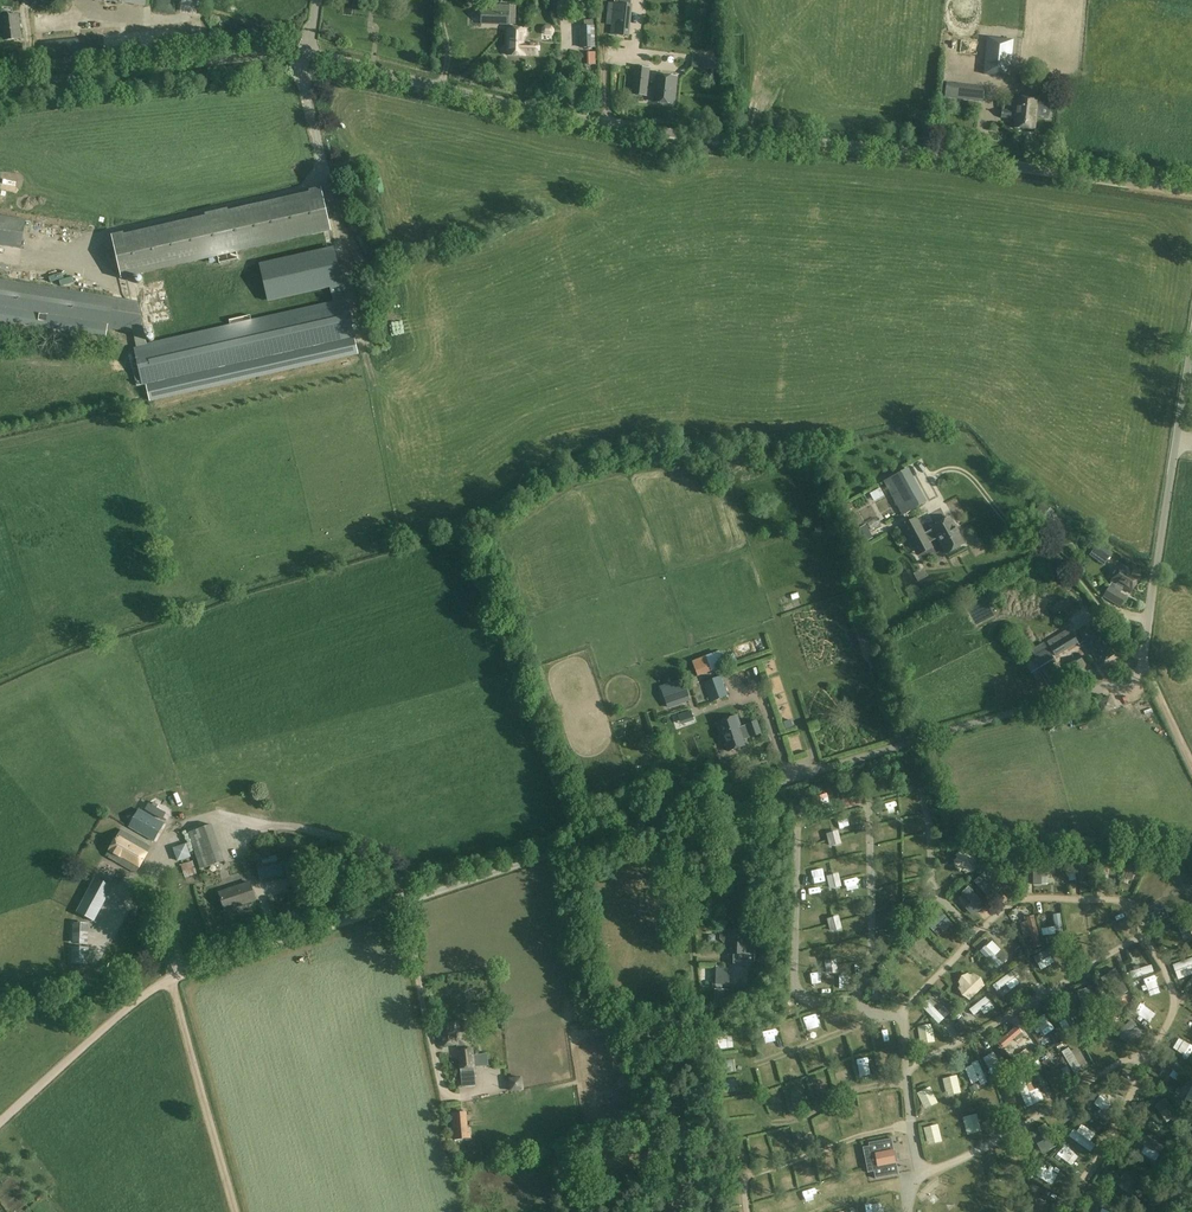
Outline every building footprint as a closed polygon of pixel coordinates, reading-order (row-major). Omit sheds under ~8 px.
[(613,2),(611,24),(610,35),(628,36),(631,4),(620,3),(613,2)] [(516,6),(491,6),(491,24),(509,25),(509,24),(515,24),(516,6)] [(19,15),(1,18),(4,41),(22,38),(19,15)] [(579,26),(580,48),(595,47),(595,25),(594,25),(594,20),(584,20),(584,26),(579,26)] [(539,31),(541,33),(550,33),(551,31),(552,29),(551,26),(550,24),(541,24),(539,26),(539,28),(539,31)] [(525,38),(525,30),(509,29),(508,55),(525,55),(539,55),(539,41),(530,41),(527,38),(525,38)] [(986,38),(983,73),(983,74),(984,75),(1009,77),(1010,76),(1013,40),(1013,39),(1012,39),(987,37),(986,37),(986,38)] [(586,49),(587,63),(595,63),(595,48),(586,49)] [(692,67),(713,70),(715,57),(693,54),(692,67)] [(949,66),(949,75),(964,75),(963,65),(949,66)] [(646,95),(648,69),(638,68),(635,94),(646,95)] [(677,77),(656,76),(654,102),(675,104),(677,77)] [(985,87),(947,82),(945,97),(983,102),(985,87)] [(1013,111),(1001,110),(1001,117),(1010,118),(1010,116),(1015,116),(1014,127),(1034,129),(1036,107),(1050,109),(1052,93),(1040,92),(1039,99),(1015,96),(1013,111)] [(124,232),(111,235),(121,280),(218,258),(220,263),(238,259),(237,253),(329,232),(318,188),(309,190),(310,193),(228,211),(228,209),(205,214),(206,216),(124,235),(124,232)] [(22,249),(26,219),(0,215),(0,245),(22,249)] [(332,248),(259,265),(267,301),(330,287),(342,284),(333,248),(332,248)] [(107,337),(108,327),(133,331),(137,347),(134,347),(137,364),(132,365),(137,386),(140,386),(146,384),(150,401),(358,354),(342,284),(330,287),(334,302),(158,342),(147,344),(137,302),(0,281),(0,320),(107,337)] [(365,341),(361,325),(354,327),(358,343),(365,341)] [(908,463),(883,473),(899,511),(923,501),(908,463)] [(1041,531),(1055,511),(1041,502),(1028,522),(1041,531)] [(916,518),(902,526),(916,550),(930,543),(928,540),(936,535),(946,554),(964,544),(950,517),(932,527),(933,529),(924,533),(916,518)] [(872,538),(865,525),(854,531),(860,544),(872,538)] [(1107,560),(1112,553),(1098,543),(1097,544),(1092,540),(1088,545),(1094,549),(1093,550),(1107,560)] [(1113,589),(1109,586),(1104,596),(1121,606),(1126,597),(1119,592),(1122,587),(1130,592),(1140,576),(1138,576),(1141,571),(1129,563),(1126,568),(1121,565),(1111,581),(1116,584),(1113,589)] [(1097,621),(1080,632),(1080,633),(1074,637),(1079,645),(1085,641),(1100,664),(1117,653),(1097,621)] [(1033,676),(1056,662),(1047,648),(1035,656),(1036,658),(1025,664),(1033,676)] [(692,661),(698,677),(725,666),(719,651),(692,661)] [(1095,673),(1084,657),(1068,667),(1076,680),(1084,675),(1087,679),(1095,673)] [(704,683),(711,703),(728,697),(721,677),(704,683)] [(683,679),(661,686),(668,709),(691,701),(683,679)] [(757,721),(742,726),(738,716),(716,723),(720,736),(723,735),(728,751),(745,746),(742,737),(750,735),(751,738),(762,735),(757,721)] [(791,720),(782,726),(785,731),(794,726),(791,720)] [(662,793),(675,789),(673,782),(660,786),(662,793)] [(861,794),(842,797),(844,808),(862,805),(861,794)] [(138,810),(129,827),(155,842),(165,824),(138,810)] [(224,861),(212,824),(189,832),(201,869),(224,861)] [(151,847),(121,830),(107,856),(137,873),(151,847)] [(187,846),(191,845),(190,841),(172,845),(175,858),(189,855),(187,846)] [(830,862),(840,858),(834,843),(825,847),(830,862)] [(998,845),(989,856),(1012,896),(1015,895),(1019,894),(1023,893),(1027,893),(1027,845),(998,845)] [(1027,845),(1027,893),(1029,893),(1070,893),(1070,884),(1066,846),(1027,845)] [(886,849),(889,862),(902,859),(898,846),(886,849)] [(1081,846),(1066,846),(1070,884),(1070,893),(1095,893),(1095,846),(1081,846)] [(951,852),(941,853),(941,866),(951,865),(951,852)] [(989,856),(967,883),(996,908),(998,905),(1001,903),(1005,900),(1008,898),(1012,896),(989,856)] [(190,858),(178,863),(184,876),(195,871),(190,858)] [(285,862),(290,888),(303,885),(298,860),(285,862)] [(828,868),(828,878),(836,877),(835,867),(828,868)] [(260,880),(269,879),(267,868),(258,870),(260,880)] [(1182,881),(1191,902),(1191,905),(1191,877),(1182,881)] [(96,878),(78,912),(94,921),(113,887),(96,878)] [(962,880),(947,898),(948,900),(977,927),(996,908),(967,883),(962,880)] [(251,883),(220,892),(225,911),(256,901),(251,883)] [(849,886),(840,888),(844,901),(852,899),(849,886)] [(1115,906),(1110,905),(1112,921),(1123,941),(1133,935),(1134,934),(1135,933),(1135,932),(1135,931),(1135,930),(1135,929),(1128,914),(1127,913),(1127,912),(1126,911),(1125,910),(1124,909),(1123,908),(1122,908),(1121,907),(1120,906),(1119,906),(1118,906),(1116,906),(1115,906)] [(939,906),(920,925),(949,956),(965,940),(965,939),(966,938),(966,937),(966,936),(967,936),(967,935),(967,934),(966,933),(966,932),(966,931),(965,930),(964,930),(941,908),(939,906)] [(1106,911),(1090,916),(1093,926),(1109,922),(1106,911)] [(1083,912),(1068,915),(1072,933),(1086,930),(1083,912)] [(1063,936),(1060,913),(1052,914),(1054,927),(1042,929),(1042,935),(1055,933),(1056,937),(1063,936)] [(1041,946),(1034,915),(1026,917),(1027,921),(1019,923),(1022,938),(1030,936),(1033,948),(1041,946)] [(1183,933),(1191,928),(1191,919),(1179,926),(1183,933)] [(920,925),(899,946),(929,975),(949,956),(920,925)] [(74,941),(86,941),(86,927),(74,927),(74,941)] [(725,931),(721,934),(721,939),(724,943),(729,943),(729,954),(730,954),(729,964),(737,964),(737,954),(755,955),(755,940),(746,939),(746,931),(730,930),(730,931),(725,931)] [(981,950),(997,968),(1004,962),(1003,961),(1010,955),(1003,949),(997,955),(986,944),(981,950)] [(1138,945),(1111,960),(1123,983),(1154,973),(1158,970),(1157,968),(1153,961),(1141,945),(1140,945),(1140,944),(1139,944),(1138,944),(1138,945)] [(72,946),(71,964),(89,965),(90,947),(72,946)] [(1047,950),(1033,957),(1040,970),(1054,962),(1047,950)] [(1168,964),(1179,989),(1183,992),(1191,978),(1191,952),(1168,964)] [(1110,961),(1093,971),(1102,1006),(1114,1029),(1127,1014),(1143,996),(1127,990),(1123,983),(1111,960),(1110,961)] [(716,965),(716,976),(713,976),(713,986),(716,986),(716,987),(722,987),(722,985),(730,985),(730,968),(724,968),(724,965),(716,965)] [(1154,973),(1123,983),(1127,990),(1143,996),(1149,1002),(1167,1009),(1168,1007),(1168,1005),(1169,1004),(1169,1002),(1169,1000),(1169,998),(1169,996),(1168,994),(1168,992),(1167,991),(1158,970),(1154,973)] [(1010,972),(992,986),(996,992),(1005,985),(1009,990),(1018,983),(1010,972)] [(935,986),(917,1005),(940,1028),(959,1013),(935,986)] [(1092,986),(1078,991),(1084,1014),(1093,1011),(1089,999),(1095,997),(1092,986)] [(1066,987),(1041,1003),(1066,1039),(1081,1029),(1083,1028),(1066,987)] [(959,1013),(940,1028),(944,1033),(948,1042),(962,1035),(985,1025),(1004,1013),(986,988),(965,1009),(959,1013)] [(715,989),(715,1007),(729,1007),(729,989),(715,989)] [(1143,996),(1127,1014),(1153,1037),(1167,1009),(1149,1002),(1143,996)] [(680,1000),(663,1001),(663,1010),(680,1009),(680,1000)] [(1041,1003),(1020,1016),(1045,1051),(1055,1045),(1066,1039),(1041,1003)] [(1174,1025),(1191,1035),(1191,1011),(1183,1006),(1180,1008),(1180,1012),(1179,1015),(1177,1018),(1174,1025)] [(828,1023),(840,1021),(837,1009),(825,1012),(828,1023)] [(804,1027),(816,1023),(813,1014),(801,1017),(804,1027)] [(1127,1014),(1114,1029),(1123,1054),(1125,1052),(1128,1051),(1130,1050),(1132,1049),(1135,1048),(1145,1046),(1146,1046),(1147,1046),(1147,1045),(1148,1045),(1148,1044),(1149,1044),(1150,1043),(1150,1042),(1153,1037),(1127,1014)] [(1020,1016),(990,1034),(998,1048),(1018,1068),(1033,1058),(1045,1051),(1020,1016)] [(457,1045),(459,1045),(459,1040),(458,1032),(469,1031),(469,1021),(440,1024),(441,1033),(439,1034),(440,1046),(457,1045)] [(783,1027),(786,1041),(796,1039),(792,1025),(783,1027)] [(932,1025),(918,1027),(921,1045),(935,1043),(932,1025)] [(894,1028),(883,1029),(883,1044),(894,1043),(894,1028)] [(1066,1039),(1055,1045),(1078,1083),(1099,1070),(1104,1066),(1091,1045),(1081,1029),(1066,1039)] [(1109,1034),(1091,1045),(1104,1066),(1123,1054),(1114,1029),(1109,1034)] [(1161,1050),(1191,1067),(1191,1066),(1191,1045),(1170,1033),(1161,1050)] [(990,1034),(972,1043),(991,1085),(996,1083),(995,1081),(1009,1073),(1018,1068),(998,1048),(990,1034)] [(859,1037),(859,1051),(870,1050),(869,1036),(859,1037)] [(459,1045),(457,1045),(457,1050),(460,1050),(461,1071),(462,1083),(476,1082),(475,1070),(475,1067),(482,1066),(481,1054),(474,1055),(473,1049),(467,1049),(467,1046),(461,1040),(459,1040),(459,1045)] [(972,1043),(947,1054),(972,1093),(973,1095),(991,1085),(972,1043)] [(1045,1051),(1033,1058),(1055,1098),(1064,1092),(1078,1083),(1055,1045),(1045,1051)] [(1161,1050),(1150,1071),(1174,1087),(1179,1090),(1191,1067),(1161,1050)] [(859,1066),(870,1064),(869,1054),(857,1055),(859,1066)] [(944,1055),(929,1063),(935,1079),(945,1107),(972,1093),(947,1054),(944,1055)] [(1018,1068),(1009,1073),(1031,1114),(1035,1111),(1055,1098),(1033,1058),(1018,1068)] [(1174,1098),(1191,1110),(1191,1067),(1179,1090),(1174,1098)] [(1009,1073),(995,1081),(996,1083),(1001,1097),(998,1098),(1009,1127),(1011,1126),(1031,1114),(1009,1073)] [(508,1078),(509,1092),(522,1091),(521,1077),(508,1078)] [(945,1107),(935,1079),(915,1088),(918,1116),(934,1112),(945,1107)] [(1126,1121),(1189,1155),(1191,1149),(1191,1110),(1174,1098),(1146,1080),(1126,1121)] [(1104,1081),(1070,1102),(1088,1114),(1107,1128),(1123,1096),(1104,1081)] [(991,1085),(973,1095),(975,1099),(976,1100),(990,1138),(995,1136),(1009,1127),(998,1098),(1001,1097),(996,1083),(991,1085)] [(862,1102),(865,1110),(877,1107),(875,1099),(862,1102)] [(883,1100),(884,1112),(896,1111),(895,1100),(883,1100)] [(976,1100),(949,1114),(959,1154),(990,1138),(976,1100)] [(936,1121),(919,1125),(925,1155),(926,1156),(926,1157),(926,1158),(927,1159),(928,1159),(928,1160),(929,1161),(930,1162),(931,1162),(931,1163),(932,1163),(933,1164),(934,1164),(935,1164),(936,1164),(937,1164),(939,1164),(940,1164),(941,1164),(942,1163),(959,1154),(949,1114),(936,1121)] [(1088,1114),(1063,1135),(1066,1137),(1093,1157),(1107,1128),(1088,1114)] [(1042,1121),(1021,1134),(1027,1143),(1028,1159),(1051,1158),(1066,1137),(1063,1135),(1050,1126),(1046,1118),(1042,1121)] [(1126,1121),(1110,1153),(1135,1166),(1168,1193),(1189,1155),(1126,1121)] [(455,1139),(470,1138),(469,1130),(467,1130),(466,1123),(453,1124),(455,1139)] [(1066,1137),(1051,1158),(1076,1180),(1086,1168),(1087,1166),(1089,1164),(1090,1161),(1093,1157),(1066,1137)] [(864,1151),(868,1172),(874,1171),(875,1178),(898,1174),(896,1163),(898,1162),(895,1150),(894,1150),(892,1138),(868,1143),(870,1150),(864,1151)] [(1091,1181),(1142,1211),(1158,1211),(1168,1193),(1135,1166),(1110,1153),(1106,1161),(1103,1165),(1100,1169),(1097,1174),(1091,1181)] [(1051,1158),(1028,1159),(1028,1177),(1063,1195),(1076,1180),(1051,1158)] [(1026,1203),(1026,1211),(1054,1211),(1054,1209),(1056,1205),(1058,1202),(1060,1198),(1063,1195),(1028,1177),(1029,1203),(1026,1203)] [(813,1186),(801,1190),(805,1198),(816,1194),(813,1186)] [(758,1194),(760,1201),(772,1198),(770,1191),(758,1194)] [(864,1199),(866,1211),(877,1211),(874,1198),(864,1199)] [(1000,1204),(1000,1211),(1026,1211),(1026,1203),(1000,1204)]
